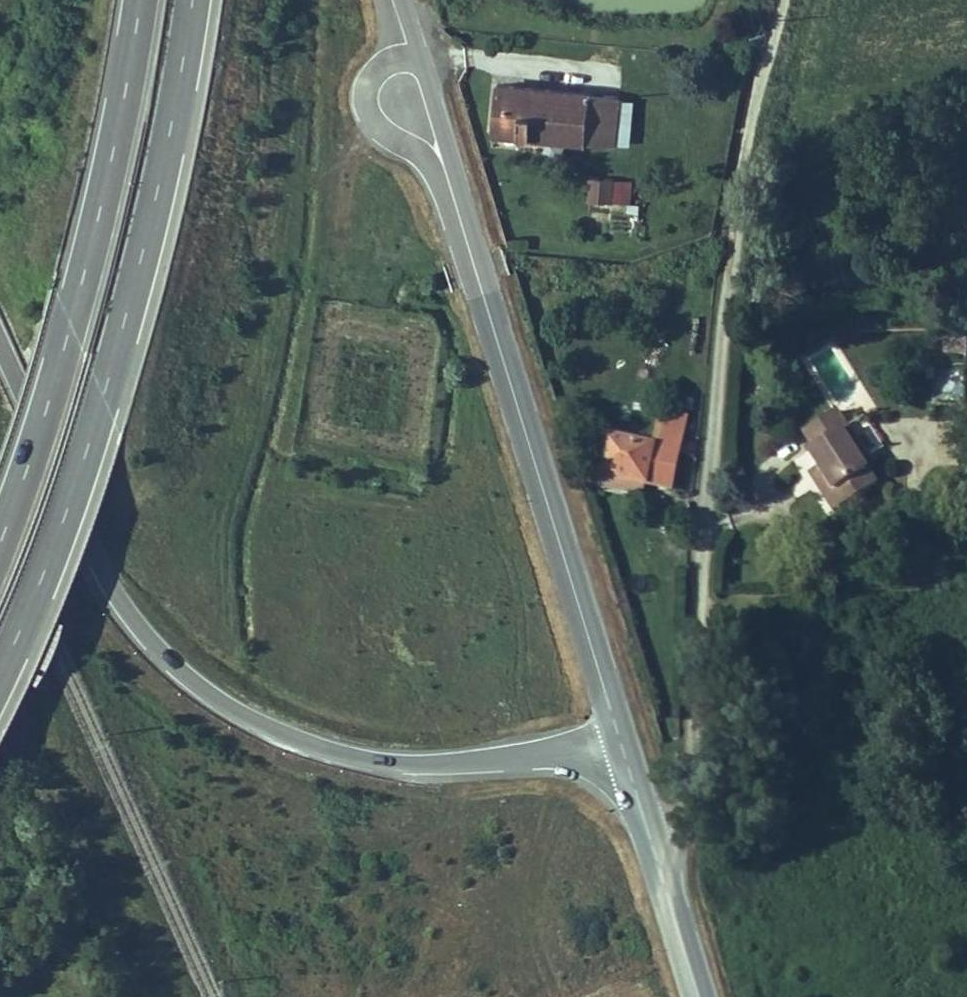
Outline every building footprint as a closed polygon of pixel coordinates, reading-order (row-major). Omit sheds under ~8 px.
[(602,116),(501,105),(496,154),(597,167),(602,116)] [(629,119),(602,116),(597,167),(625,170),(629,119)] [(597,193),(594,214),(618,217),(620,196),(597,193)] [(826,470),(844,497),(881,475),(847,423),(856,417),(843,397),(812,416),(822,433),(813,439),(832,465),(826,470)] [(627,497),(687,490),(697,489),(692,457),(686,412),(662,415),(666,448),(620,453),(627,497)]
